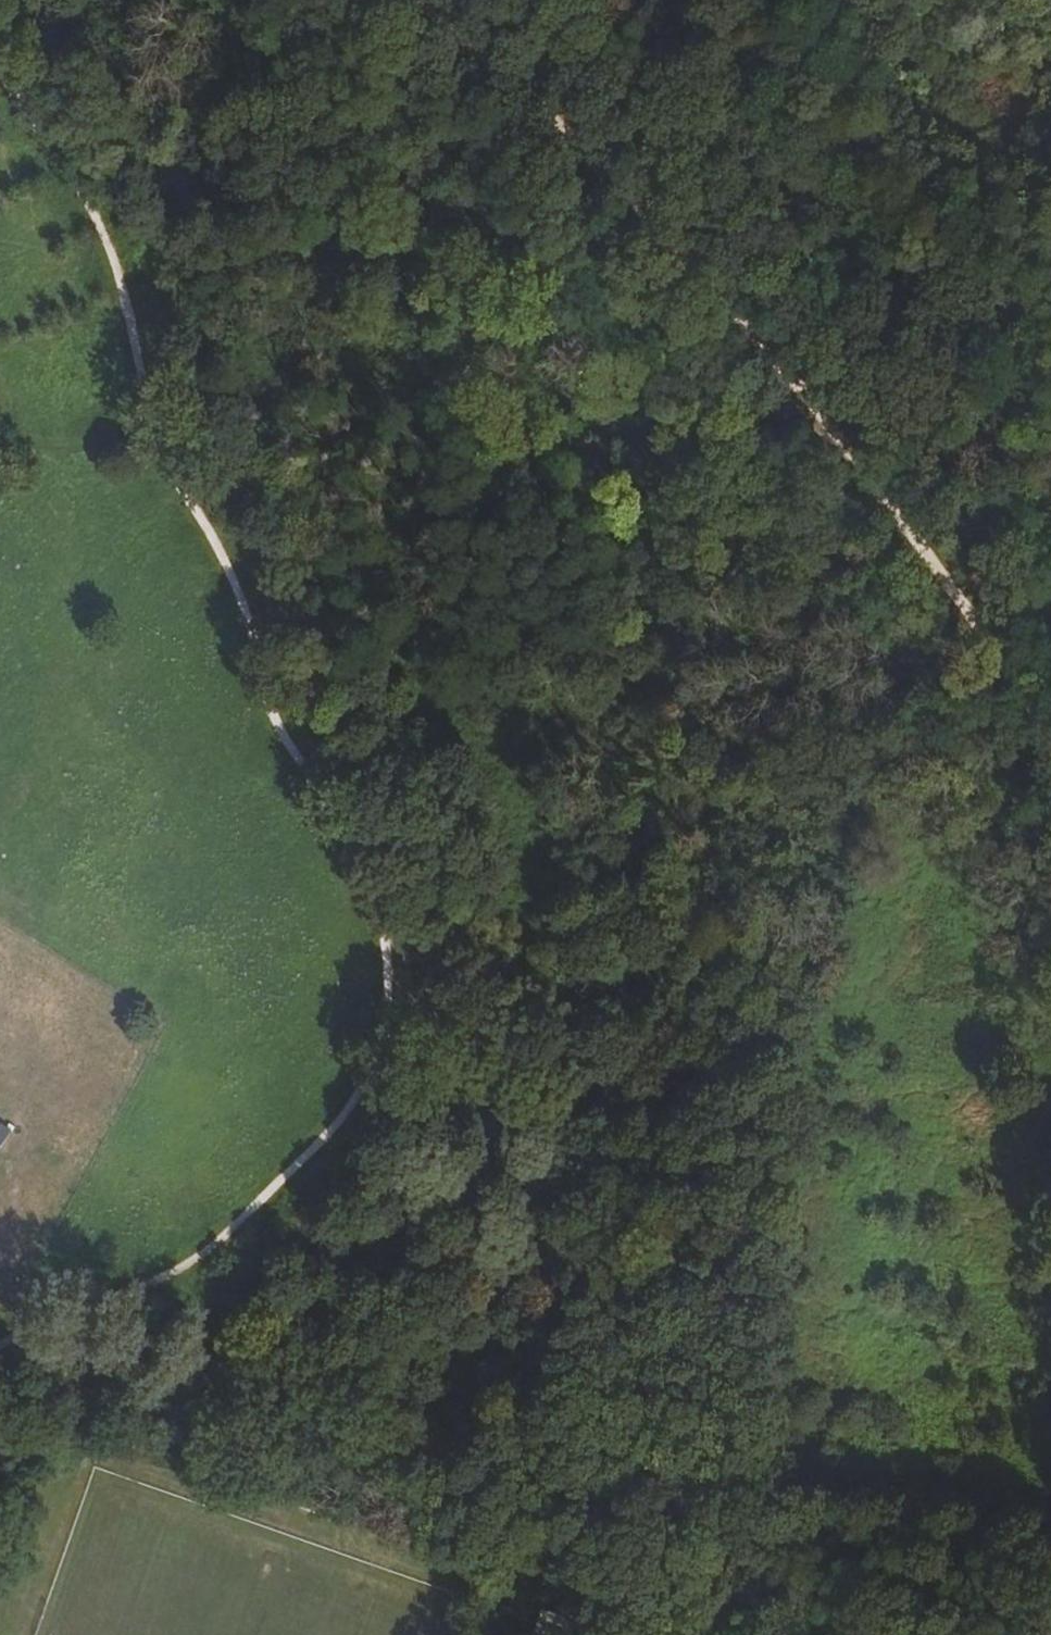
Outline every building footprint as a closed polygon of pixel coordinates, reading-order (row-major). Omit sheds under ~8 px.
[(575,1620),(541,1609),(533,1634),(570,1634),(575,1620)]
